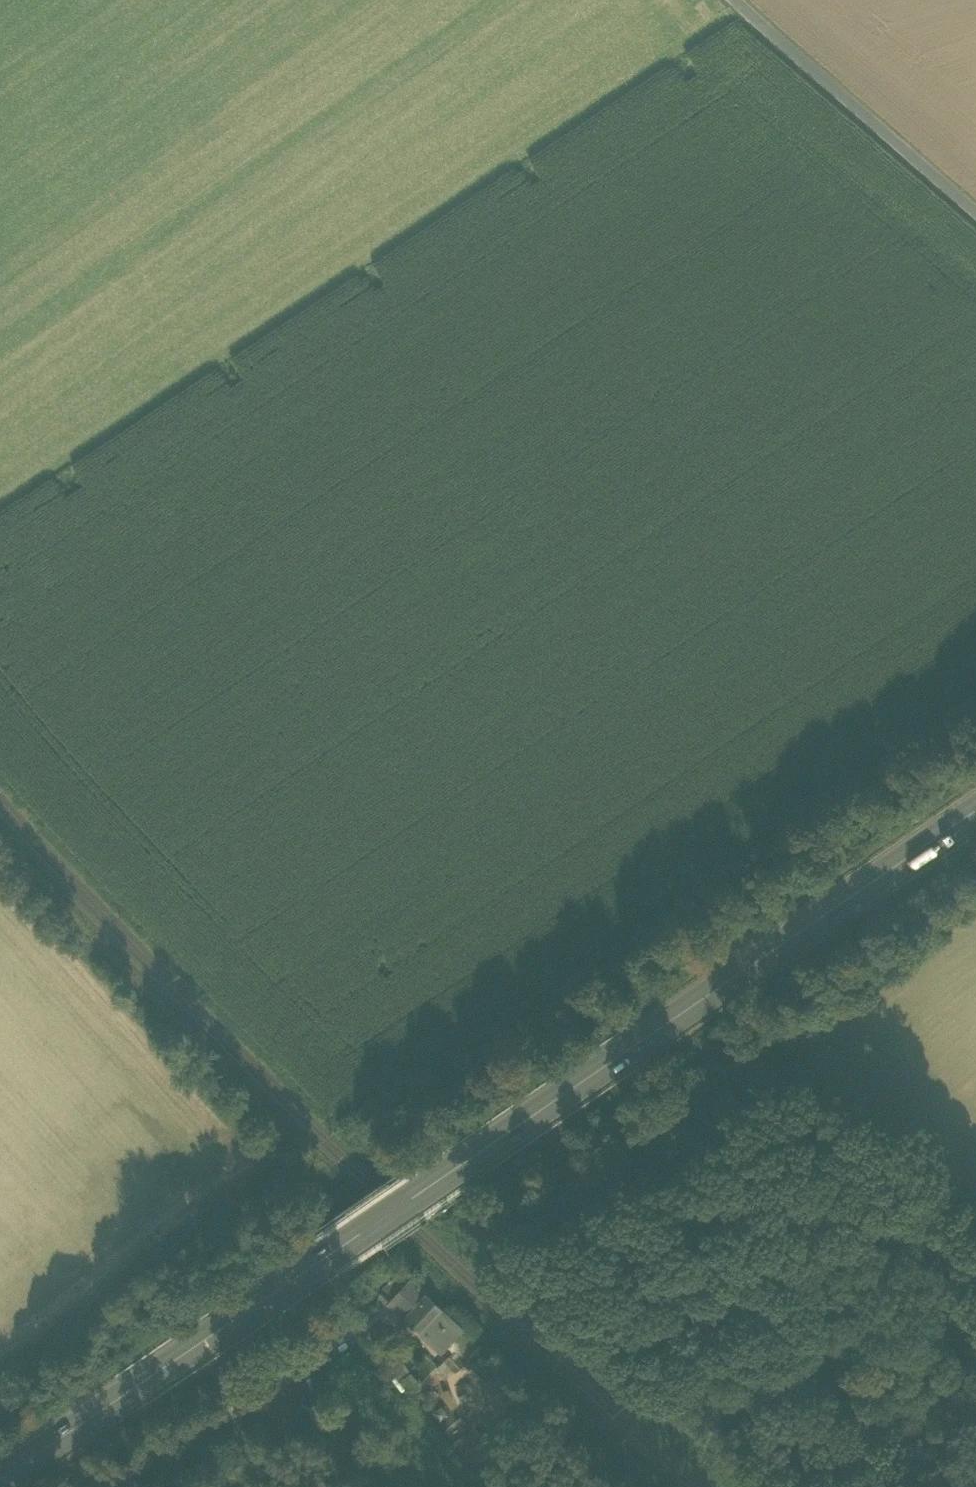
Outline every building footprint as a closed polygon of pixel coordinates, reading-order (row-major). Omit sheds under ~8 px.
[(424,1324),(432,1332),(449,1314),(427,1294),(423,1297),(409,1284),(395,1298),(410,1312),(407,1315),(420,1328),(424,1324)] [(432,1332),(460,1358),(477,1340),(449,1314),(432,1332)] [(384,1369),(406,1405),(426,1392),(403,1357),(384,1369)]
